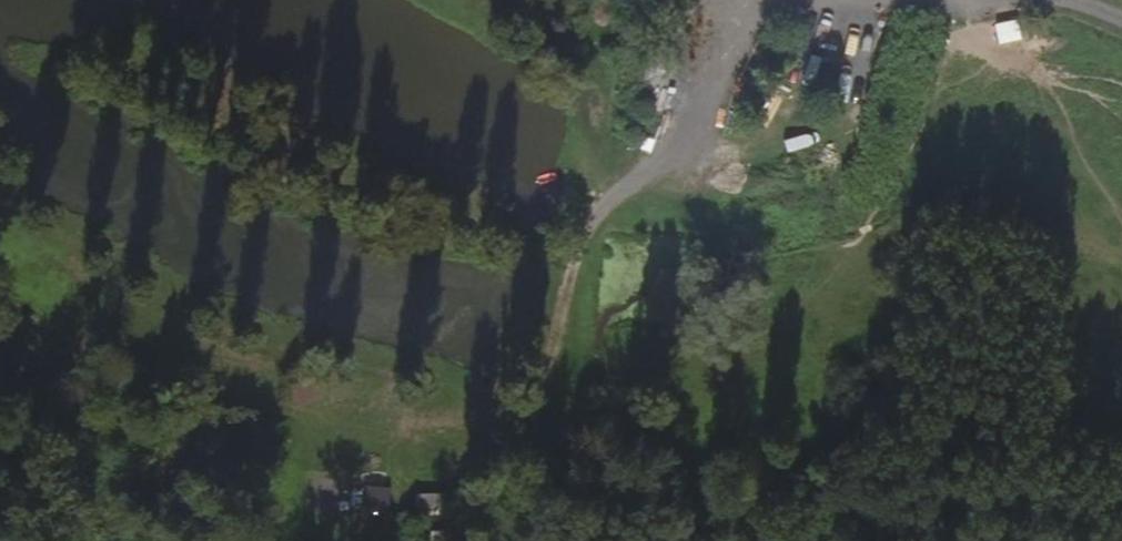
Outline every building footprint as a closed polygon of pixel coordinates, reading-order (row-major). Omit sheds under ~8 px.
[(963,9),(958,5),(951,0),(908,0),(956,24),(963,9)]
